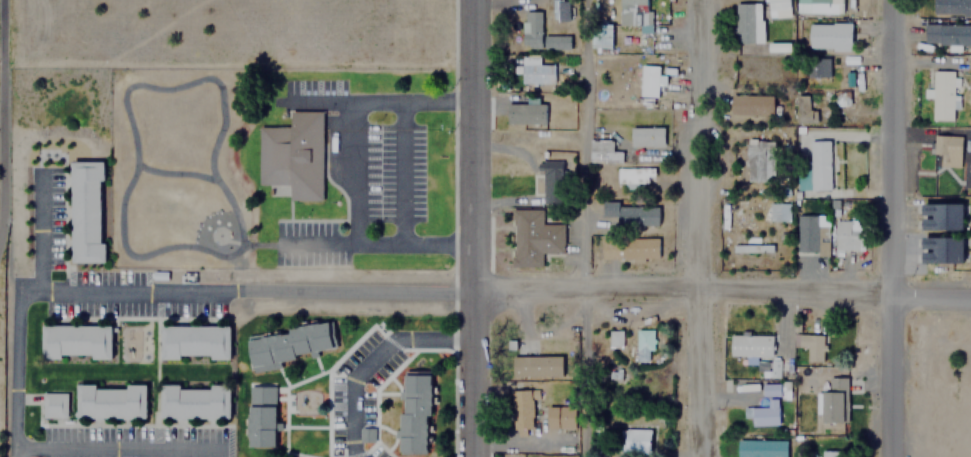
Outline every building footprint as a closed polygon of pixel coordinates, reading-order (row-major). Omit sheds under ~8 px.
[(551,22),(568,22),(568,0),(551,0),(551,22)] [(618,24),(638,25),(638,32),(647,32),(647,0),(619,0),(618,24)] [(766,17),(788,17),(788,0),(766,0),(766,17)] [(841,0),(808,0),(808,14),(841,14),(841,0)] [(932,14),(970,14),(970,0),(932,0),(932,14)] [(761,42),(761,3),(734,3),(734,42),(761,42)] [(568,50),(568,35),(540,35),(540,10),(521,10),(521,49),(541,49),(541,50),(568,50)] [(850,49),(850,24),(807,24),(807,49),(850,49)] [(924,24),(924,44),(970,44),(970,24),(924,24)] [(613,48),(614,26),(595,26),(594,47),(613,48)] [(554,64),(538,64),(538,56),(520,56),(520,83),(554,83),(554,64)] [(828,58),(806,58),(806,76),(828,76),(828,58)] [(664,64),(639,64),(639,95),(664,95),(664,64)] [(952,70),(932,70),(932,119),(952,119),(952,70)] [(848,89),(829,89),(829,105),(848,105),(848,89)] [(730,114),(773,114),(773,93),(730,93),(730,114)] [(794,121),(814,121),(814,94),(794,94),(794,121)] [(506,123),(544,123),(544,101),(506,101),(506,123)] [(321,109),(289,109),(289,126),(258,126),(257,184),(289,184),(289,199),(321,200),(321,109)] [(629,126),(629,144),(663,144),(663,126),(629,126)] [(959,166),(960,135),(933,134),(932,154),(938,154),(938,166),(959,166)] [(620,162),(620,149),(611,149),(611,138),(589,138),(588,161),(620,162)] [(745,180),(775,180),(774,138),(744,139),(745,180)] [(829,139),(809,139),(809,189),(829,189),(829,139)] [(70,159),(70,261),(103,261),(103,241),(100,241),(100,159),(70,159)] [(539,201),(563,201),(562,159),(538,159),(539,201)] [(616,166),(616,185),(647,185),(647,176),(653,176),(653,166),(616,166)] [(658,203),(601,202),(601,215),(616,215),(615,224),(657,224),(658,203)] [(921,228),(961,228),(961,202),(921,202),(921,228)] [(768,203),(768,219),(788,219),(788,203),(768,203)] [(562,253),(563,223),(541,223),(541,208),(512,207),(510,265),(541,266),(542,252),(562,253)] [(858,249),(858,228),(850,228),(850,219),(834,219),(834,249),(858,249)] [(828,253),(828,226),(799,226),(799,253),(828,253)] [(732,242),(732,251),(771,251),(771,240),(757,240),(757,235),(741,235),(741,242),(732,242)] [(963,262),(963,235),(920,235),(920,262),(963,262)] [(658,236),(598,236),(598,257),(658,257),(658,236)] [(334,350),(330,322),(245,333),(250,370),(279,366),(278,358),(334,350)] [(41,357),(110,357),(110,324),(41,324),(41,357)] [(160,358),(229,358),(229,325),(160,325),(160,358)] [(651,328),(636,328),(636,360),(651,360),(651,328)] [(609,346),(623,346),(623,330),(609,330),(609,346)] [(771,334),(730,334),(730,356),(771,356),(771,334)] [(806,360),(823,360),(823,334),(793,334),(793,346),(806,346),(806,360)] [(561,356),(511,356),(511,376),(561,376),(561,356)] [(400,453),(429,453),(429,370),(401,370),(400,453)] [(845,376),(828,376),(828,390),(820,390),(820,422),(845,422),(845,376)] [(781,383),(763,383),(763,395),(781,395),(781,383)] [(145,418),(145,384),(75,384),(75,418),(145,418)] [(229,418),(229,384),(159,384),(160,418),(229,418)] [(274,446),(274,385),(247,385),(247,446),(274,446)] [(41,416),(65,416),(65,392),(41,392),(41,416)] [(531,430),(531,398),(513,398),(513,430),(531,430)] [(751,425),(777,425),(777,398),(765,398),(765,406),(751,406),(751,425)] [(545,427),(574,427),(574,405),(545,405),(545,427)] [(650,428),(624,428),(624,449),(650,449),(650,428)] [(786,439),(737,439),(737,456),(786,456),(786,439)] [(842,449),(820,449),(820,456),(842,456),(842,449)]
